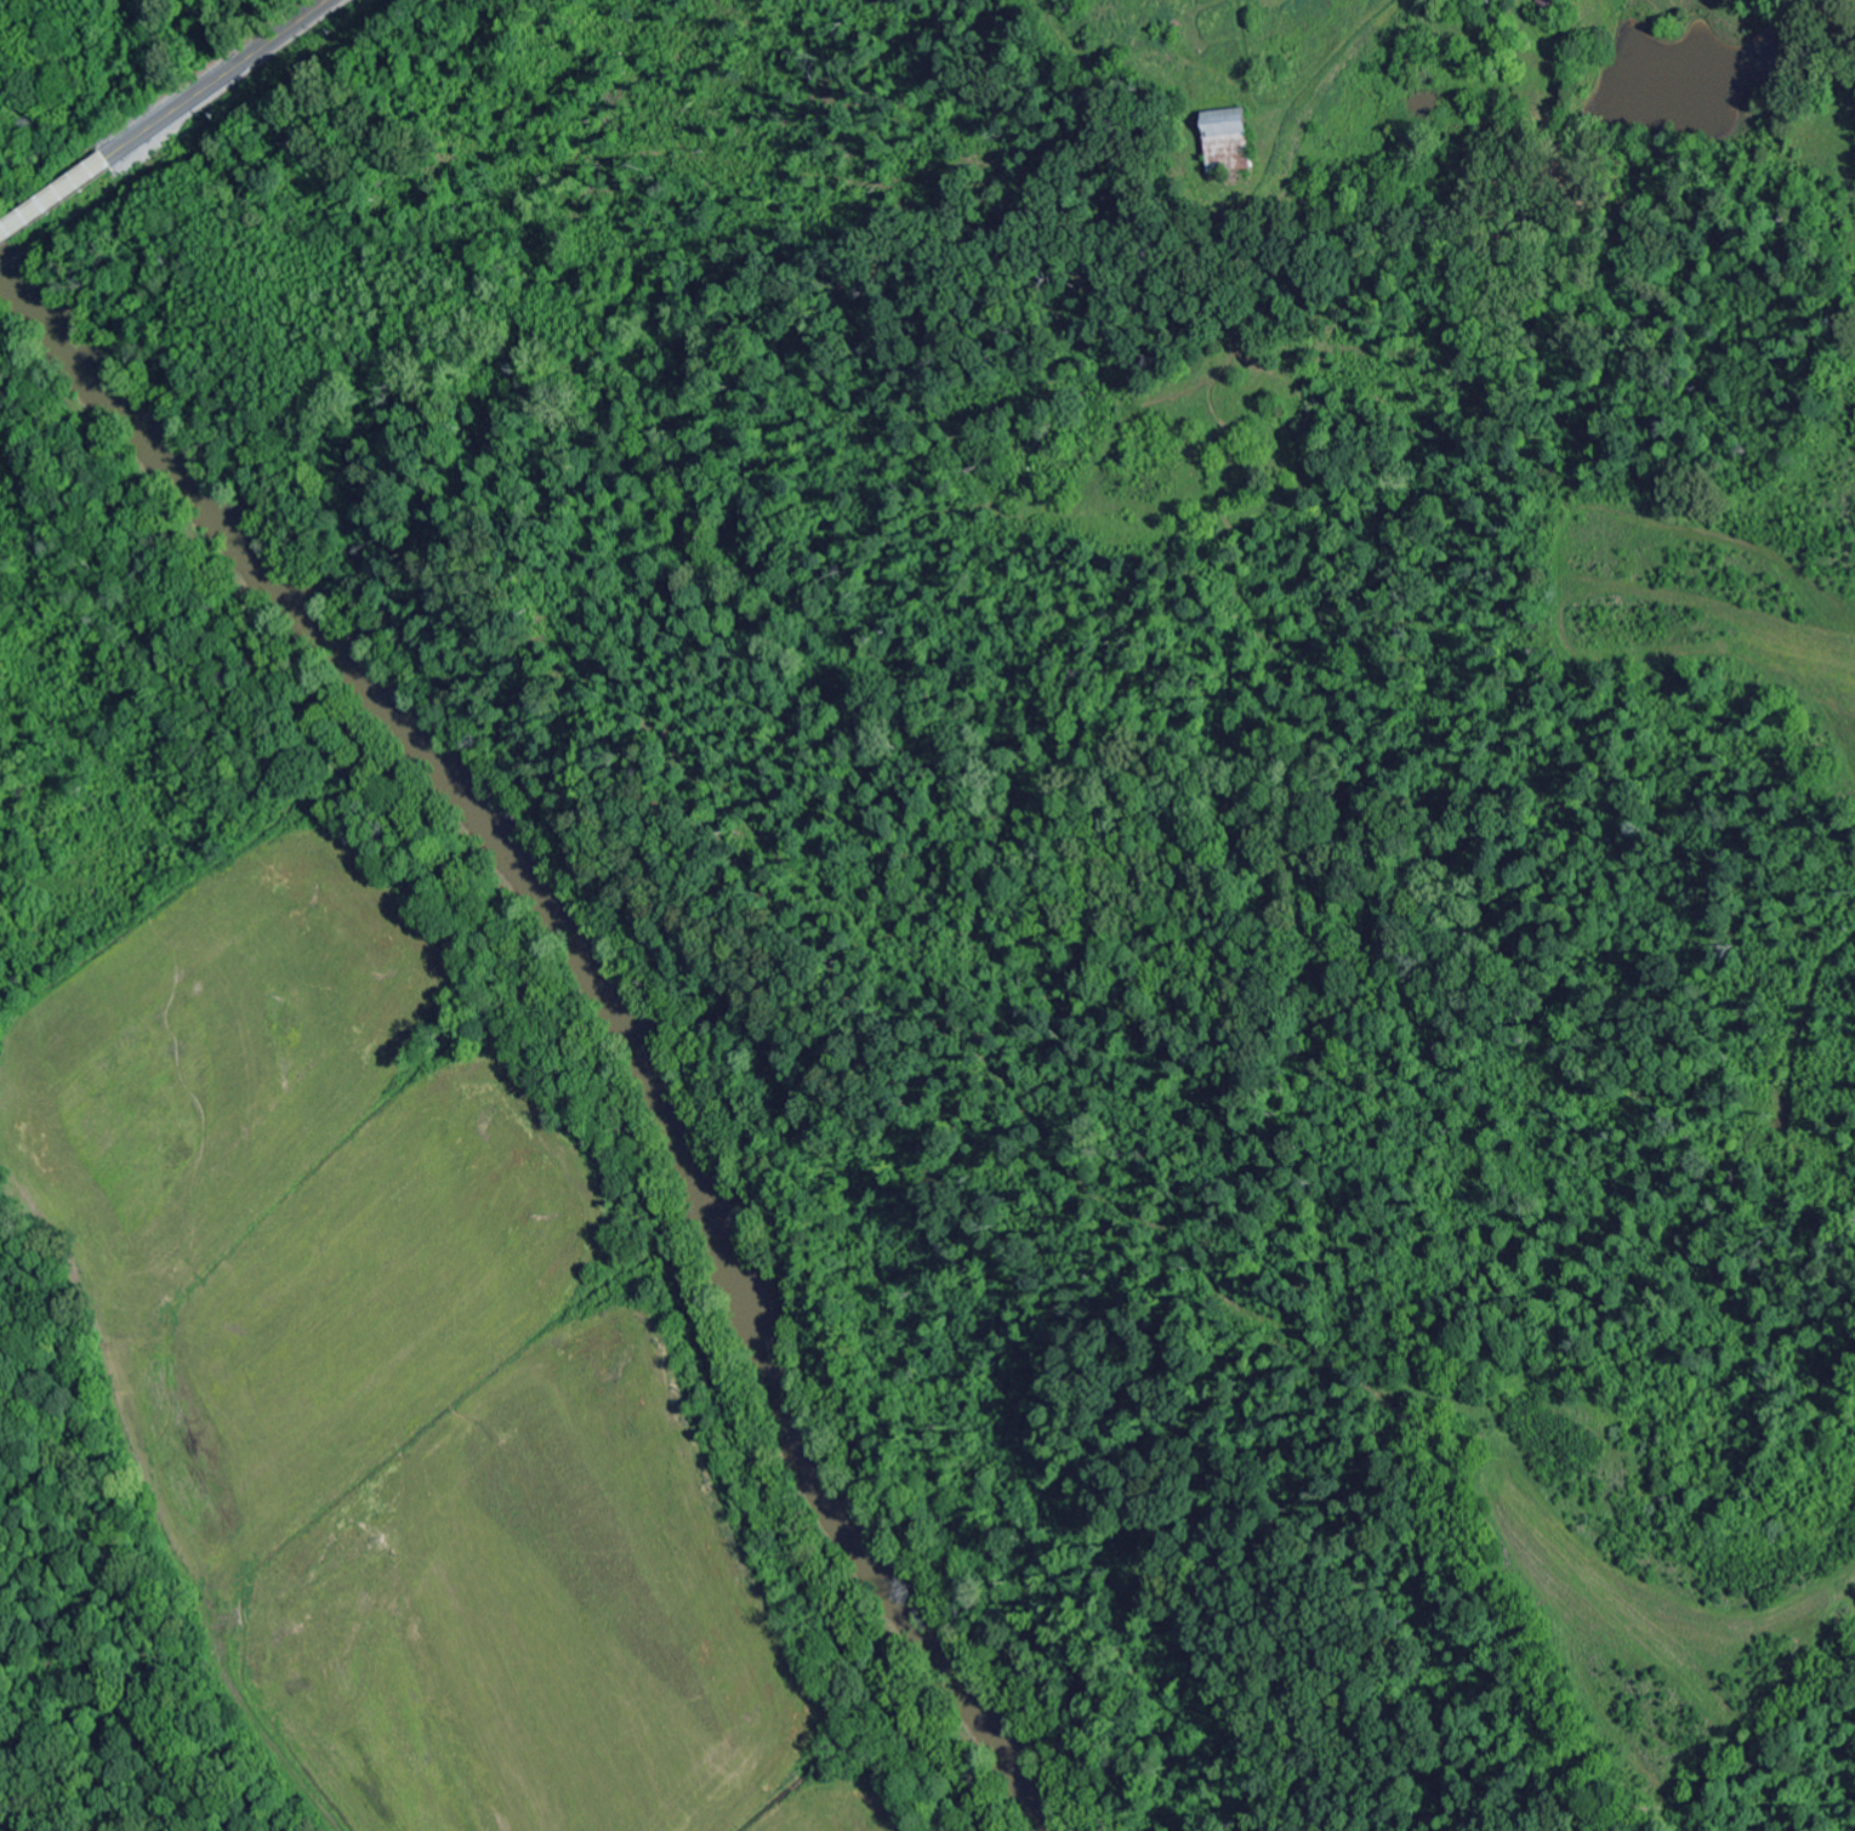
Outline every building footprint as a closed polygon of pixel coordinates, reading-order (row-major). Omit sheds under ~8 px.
[(1210,173),(1254,171),(1252,110),(1208,111),(1210,173)]
